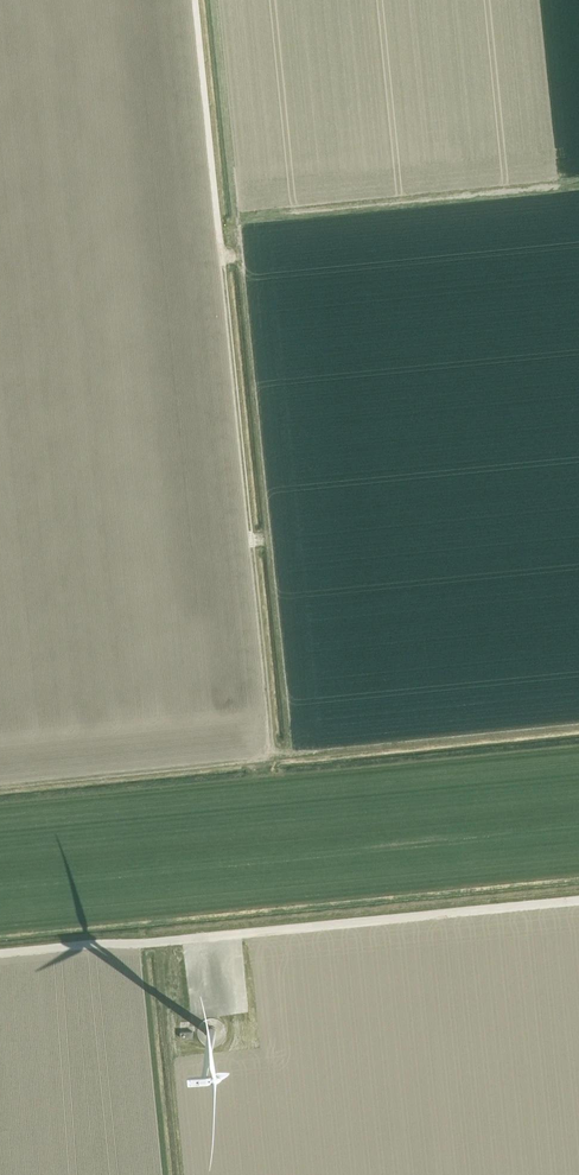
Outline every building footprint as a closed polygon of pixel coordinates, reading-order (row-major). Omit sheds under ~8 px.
[(214,1028),(212,1028),(210,1028),(208,1029),(207,1031),(207,1033),(207,1034),(208,1036),(210,1037),(212,1038),(214,1037),(215,1036),(217,1034),(217,1033),(217,1031),(215,1029),(214,1028)]
